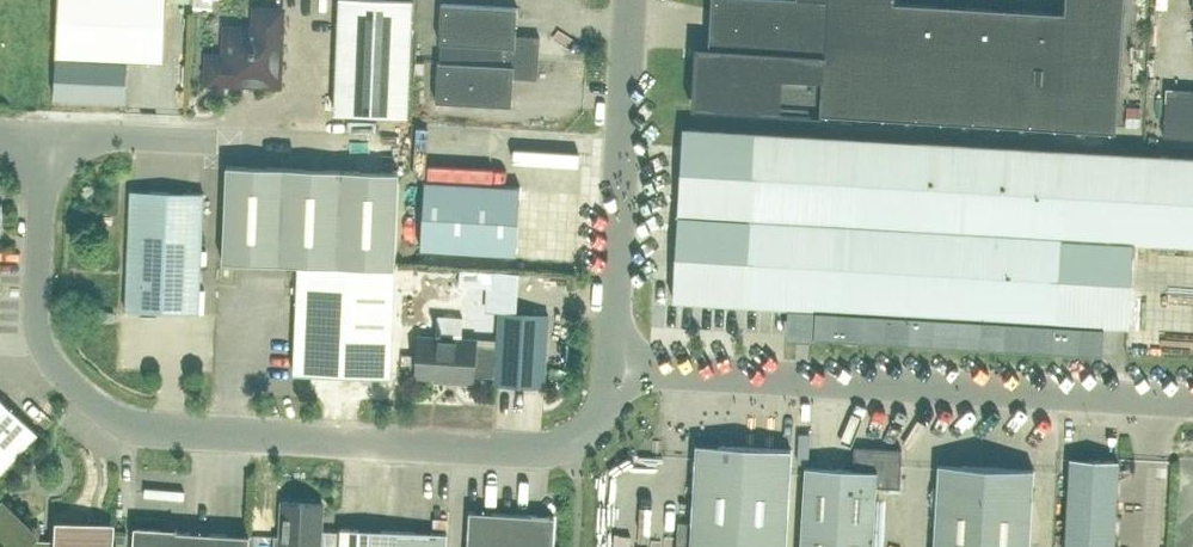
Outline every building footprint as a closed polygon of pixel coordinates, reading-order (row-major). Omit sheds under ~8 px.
[(56,55),(164,59),(167,0),(58,0),(56,55)] [(412,0),(339,0),(335,112),(407,115),(412,0)] [(1115,130),(1122,0),(1065,0),(1064,13),(893,2),(893,0),(711,0),(711,1),(709,48),(695,48),(692,106),(1115,130)] [(501,55),(538,57),(539,36),(516,34),(517,6),(441,2),(438,42),(441,42),(440,61),(500,64),(501,55)] [(277,83),(281,11),(257,10),(256,30),(238,29),(227,40),(226,57),(209,57),(208,80),(277,83)] [(538,57),(501,55),(500,64),(440,61),(437,61),(435,100),(511,105),(513,77),(537,78),(538,57)] [(125,103),(127,65),(56,61),(54,100),(125,103)] [(754,131),(744,303),(1057,321),(1062,236),(1192,244),(1192,156),(754,131)] [(294,373),(390,377),(399,172),(226,165),(222,261),(298,264),(294,373)] [(420,248),(516,254),(520,187),(424,181),(420,248)] [(199,313),(203,192),(131,190),(126,310),(199,313)] [(473,375),(484,376),(495,377),(495,383),(544,386),(548,314),(499,311),(497,346),(475,345),(476,338),(461,337),(463,316),(437,314),(436,336),(418,335),(416,375),(435,376),(435,380),(473,382),(473,375)] [(37,432),(0,398),(0,472),(37,432)] [(791,449),(695,443),(689,546),(786,546),(791,449)] [(902,449),(854,447),(853,469),(804,466),(800,546),(873,546),(876,486),(900,487),(902,449)] [(933,546),(1030,546),(1034,456),(938,451),(933,546)] [(1118,460),(1070,458),(1065,546),(1113,546),(1118,460)] [(447,533),(341,528),(341,531),(321,530),(322,503),(282,501),(280,535),(274,535),(273,546),(446,546),(447,533)] [(43,543),(39,542),(40,532),(27,531),(27,524),(5,504),(0,509),(0,546),(47,546),(43,543)] [(467,546),(553,546),(555,516),(469,511),(467,546)] [(109,526),(61,523),(55,540),(48,546),(108,546),(109,526)] [(250,535),(136,527),(135,546),(249,546),(250,535)]
